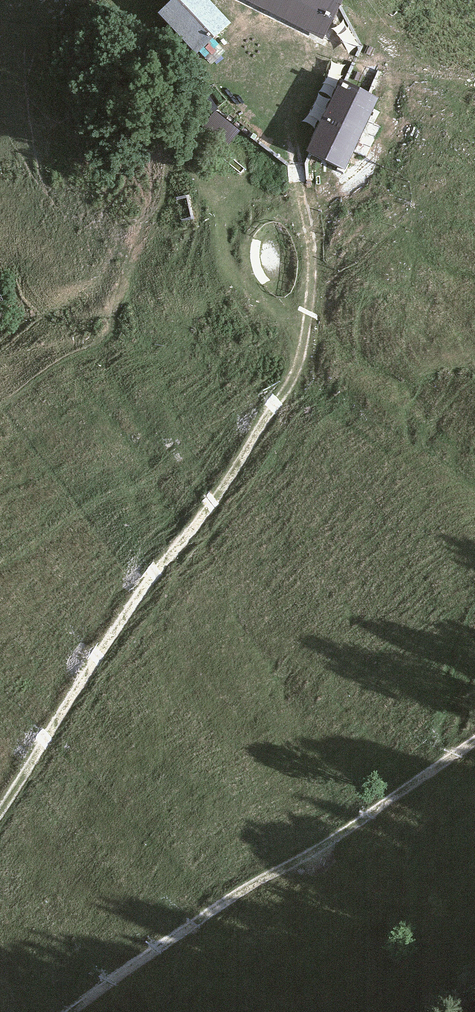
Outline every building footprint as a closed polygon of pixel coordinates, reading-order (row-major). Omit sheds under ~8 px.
[(153,19),(178,52),(213,26),(194,0),(179,0),(153,19)] [(321,51),(343,13),(319,0),(232,0),(321,51)] [(369,104),(330,86),(299,154),(339,172),(369,104)]
